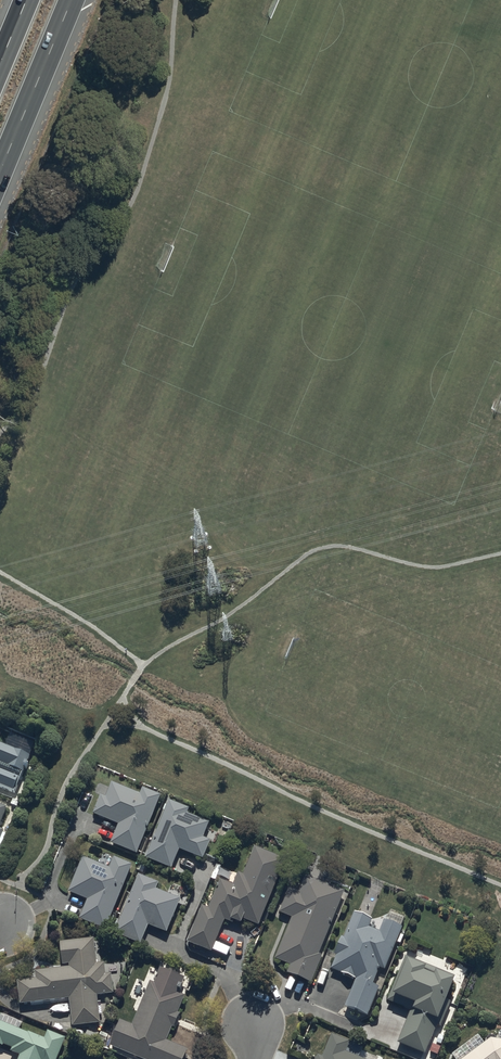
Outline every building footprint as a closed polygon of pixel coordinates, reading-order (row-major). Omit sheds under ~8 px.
[(16,793),(31,753),(0,742),(0,785),(16,793)] [(101,794),(93,813),(117,823),(110,841),(137,852),(161,794),(142,787),(140,793),(112,781),(106,796),(101,794)] [(169,799),(146,856),(171,866),(178,847),(204,857),(211,839),(204,836),(210,820),(187,811),(189,807),(169,799)] [(202,904),(186,941),(212,951),(224,918),(234,921),(235,919),(242,920),(243,917),(259,924),(286,858),(254,846),(244,872),(238,871),(234,882),(221,878),(209,906),(202,904)] [(109,866),(82,855),(67,891),(88,900),(81,918),(108,929),(134,864),(113,855),(109,866)] [(138,873),(115,931),(141,941),(148,924),(167,931),(180,897),(156,888),(159,881),(138,873)] [(281,913),(292,917),(274,957),(290,964),(287,971),(312,981),(322,954),(320,952),(344,890),(306,874),(299,891),(290,887),(281,913)] [(356,978),(345,1004),(368,1014),(379,986),(373,982),(379,966),(385,969),(402,925),(384,918),(380,930),(369,925),(371,918),(354,910),(331,967),(356,978)] [(36,976),(18,979),(21,1003),(68,998),(72,1026),(101,1022),(97,994),(115,990),(113,972),(107,972),(105,961),(97,962),(94,938),(61,940),(63,963),(70,963),(70,966),(34,969),(36,976)] [(411,1009),(398,1041),(425,1052),(437,1024),(441,1026),(452,999),(445,997),(454,976),(406,956),(388,999),(411,1009)] [(111,1044),(148,1058),(183,1058),(188,1047),(168,1039),(185,994),(179,991),(185,976),(160,966),(154,980),(150,978),(132,1022),(120,1019),(111,1044)] [(18,1058),(57,1058),(65,1038),(48,1030),(45,1036),(0,1020),(0,1040),(13,1046),(11,1049),(20,1054),(18,1058)] [(347,1050),(352,1042),(332,1034),(323,1056),(317,1054),(314,1058),(365,1058),(347,1050)] [(491,1036),(460,1058),(500,1058),(500,1038),(491,1036)]
